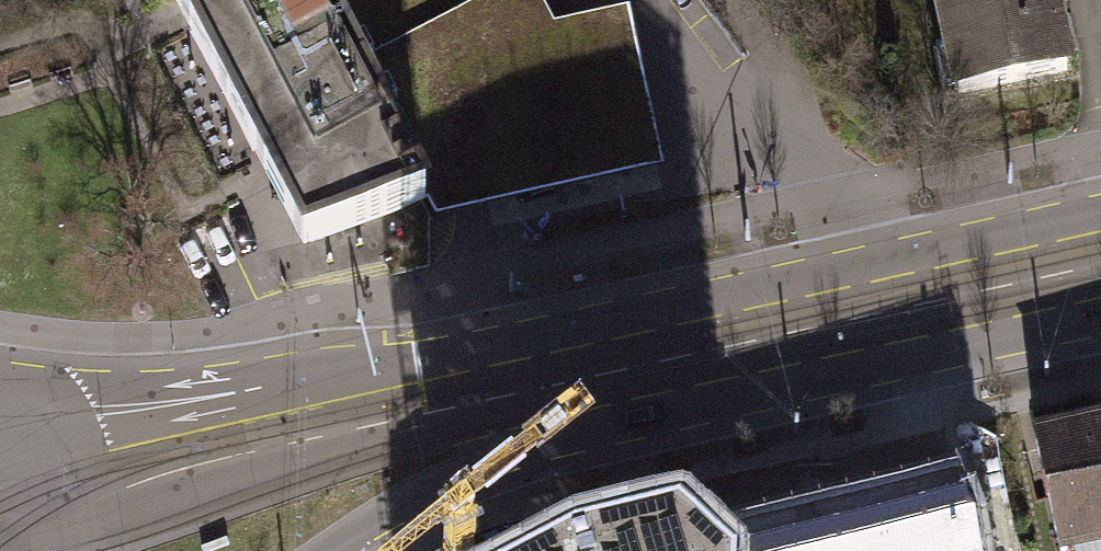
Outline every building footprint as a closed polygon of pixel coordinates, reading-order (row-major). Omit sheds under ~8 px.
[(425,205),(358,77),(318,0),(173,0),(302,249),(425,205)] [(358,77),(507,0),(318,0),(358,77)] [(425,205),(434,223),(664,172),(628,10),(554,26),(541,0),(507,0),(358,77),(425,205)] [(1068,70),(1052,0),(938,0),(958,94),(1068,70)] [(1035,439),(1060,550),(1070,550),(1100,544),(1100,425),(1035,439)] [(728,550),(982,550),(977,528),(958,479),(723,534),(728,550)] [(723,534),(650,550),(728,550),(723,534)]
